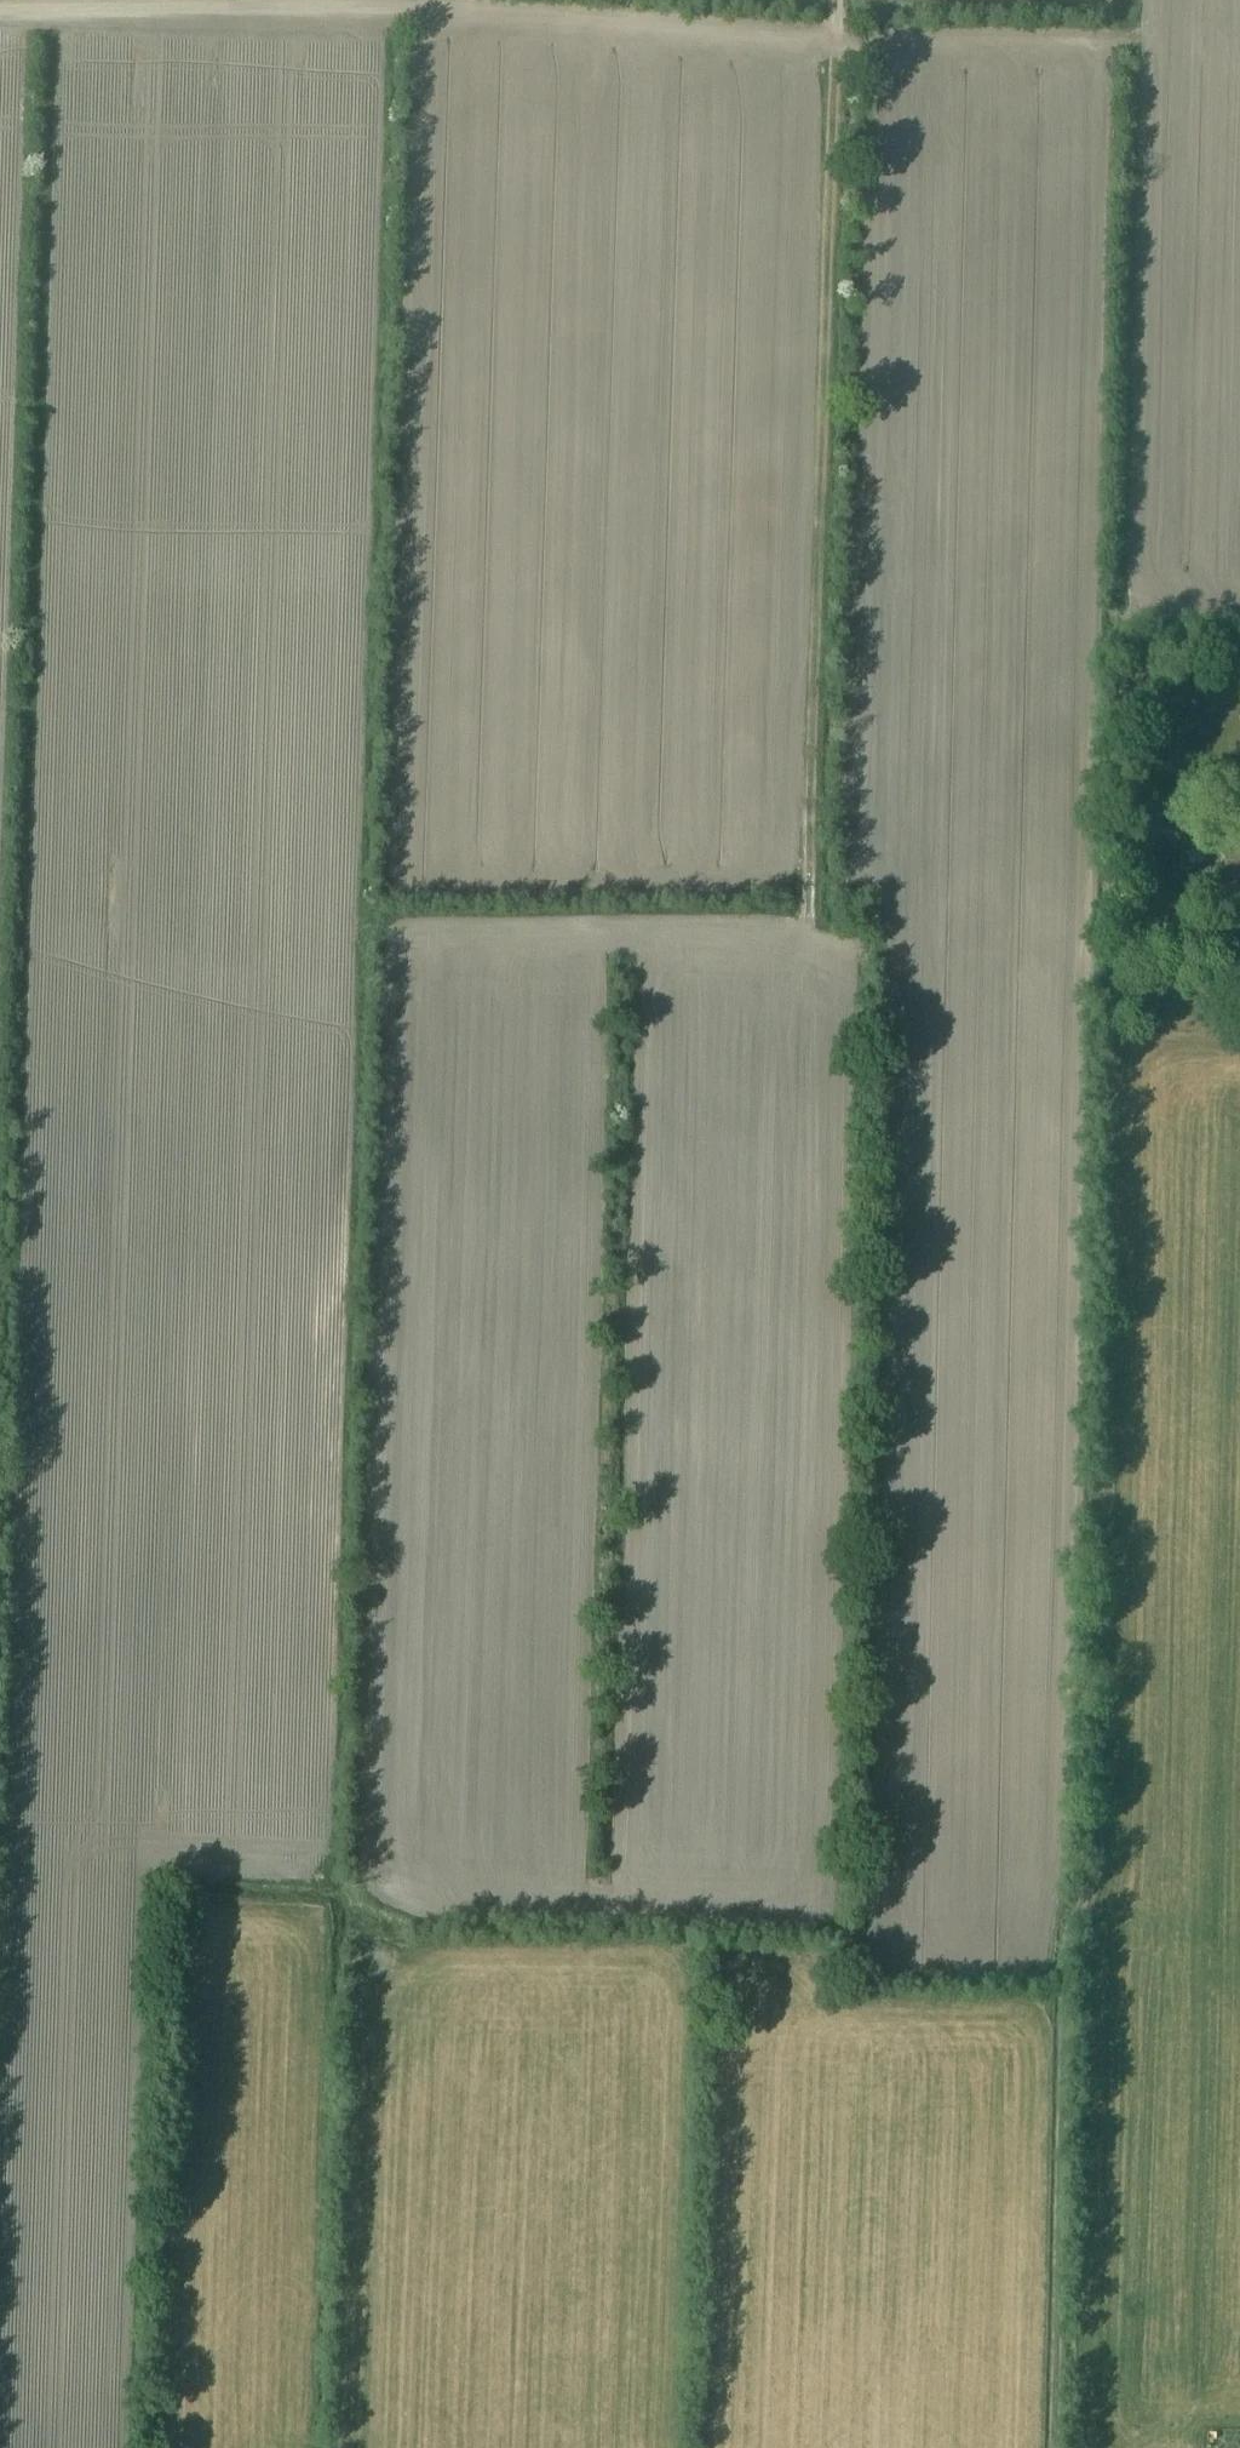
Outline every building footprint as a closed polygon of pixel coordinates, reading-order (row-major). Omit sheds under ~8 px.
[(1161,843),(1163,853),(1184,849),(1183,839),(1161,843)] [(1143,863),(1134,866),(1139,883),(1148,880),(1143,863)]
